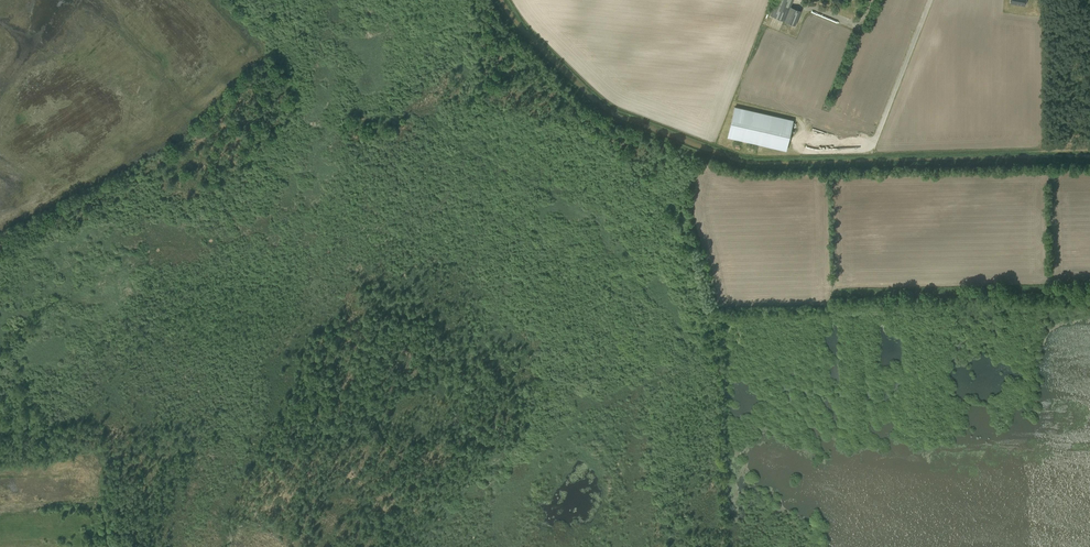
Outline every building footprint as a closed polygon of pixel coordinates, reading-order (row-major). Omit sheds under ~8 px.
[(771,15),(796,25),(801,11),(790,6),(793,0),(777,0),(771,15)] [(735,107),(728,138),(786,151),(793,120),(735,107)]
